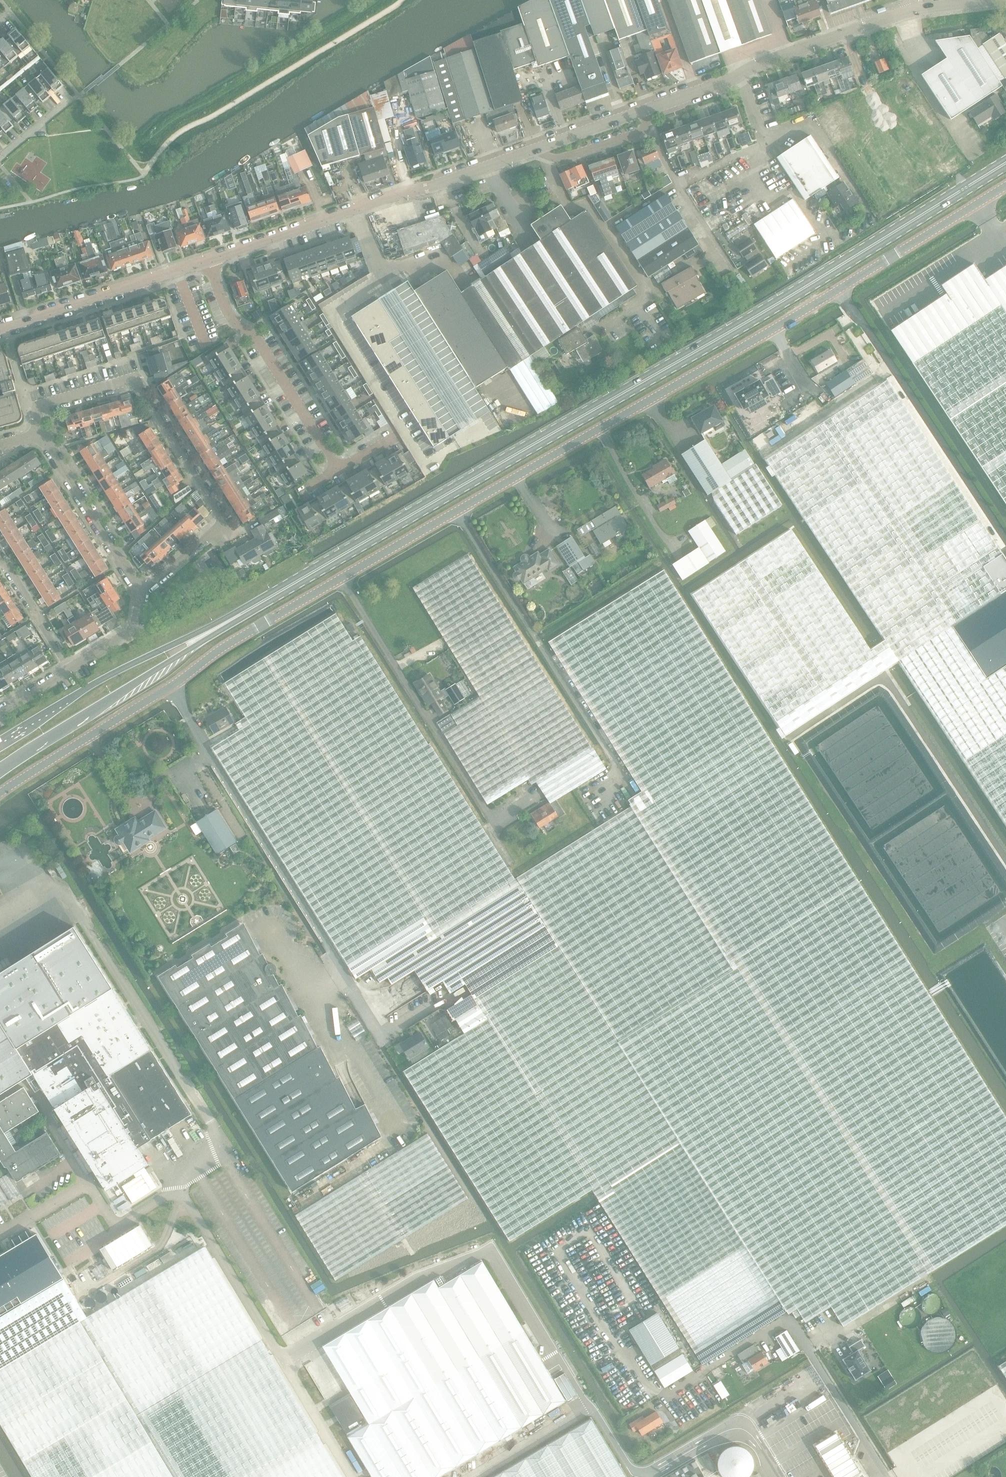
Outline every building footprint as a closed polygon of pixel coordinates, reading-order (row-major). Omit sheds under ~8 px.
[(236,7),(246,8),(247,0),(236,0),(236,7)] [(246,11),(257,12),(257,10),(258,0),(247,0),(246,8),(246,11)] [(257,10),(268,11),(269,0),(258,0),(257,10)] [(268,11),(278,12),(278,14),(280,0),(269,0),(268,11)] [(278,14),(289,15),(291,0),(280,0),(278,14)] [(289,15),(290,15),(290,13),(300,14),(301,0),(291,0),(289,15)] [(300,14),(311,15),(311,14),(314,14),(316,3),(313,2),(313,0),(301,0),(300,14)] [(518,8),(519,10),(520,14),(538,67),(546,66),(569,58),(560,34),(552,10),(549,0),(532,0),(518,8)] [(586,102),(608,94),(584,28),(590,26),(580,0),(549,0),(586,102)] [(590,26),(594,37),(614,29),(604,2),(603,0),(580,0),(590,26)] [(604,2),(614,29),(615,29),(619,41),(636,35),(643,53),(644,53),(645,55),(639,57),(640,60),(636,62),(641,75),(645,73),(647,80),(662,75),(654,52),(655,52),(649,37),(648,31),(636,0),(603,0),(604,2)] [(648,31),(649,37),(651,36),(668,30),(657,0),(636,0),(648,31)] [(691,64),(720,54),(771,35),(759,0),(668,0),(691,64)] [(792,3),(794,9),(797,17),(796,18),(796,19),(797,18),(799,24),(821,17),(815,1),(810,3),(810,0),(797,0),(798,1),(792,3)] [(870,0),(826,0),(831,14),(870,0)] [(787,22),(796,19),(796,18),(797,17),(794,9),(792,3),(781,7),(787,22)] [(498,20),(497,21),(498,21),(498,22),(514,70),(517,69),(531,64),(532,67),(535,68),(538,67),(520,14),(519,10),(511,13),(512,14),(504,17),(505,18),(498,20)] [(477,34),(471,36),(498,121),(510,117),(513,116),(515,115),(514,113),(512,106),(524,102),(514,70),(498,22),(491,24),(491,25),(484,28),(484,29),(477,33),(477,34)] [(11,37),(6,41),(10,46),(18,56),(31,46),(16,28),(8,34),(11,37)] [(1005,92),(1005,79),(1000,83),(999,82),(1005,78),(1005,45),(999,35),(990,41),(982,29),(971,30),(972,36),(936,42),(947,60),(922,76),(951,121),(1002,87),(1005,92)] [(447,59),(434,63),(453,124),(486,114),(489,124),(494,122),(498,121),(471,36),(470,35),(444,49),(447,59)] [(6,66),(18,56),(10,46),(6,41),(4,38),(0,41),(0,59),(6,66)] [(620,90),(634,85),(621,49),(607,54),(620,90)] [(658,57),(664,74),(681,68),(675,51),(658,57)] [(385,82),(384,83),(388,96),(389,96),(409,90),(417,118),(446,110),(432,63),(431,57),(385,82)] [(848,58),(836,62),(846,91),(851,90),(848,80),(854,77),(848,58)] [(879,74),(888,70),(884,60),(874,63),(879,74)] [(836,62),(825,66),(830,80),(836,77),(840,89),(842,93),(846,91),(836,62)] [(825,66),(814,70),(823,95),(824,99),(827,98),(825,94),(827,94),(823,82),(830,80),(825,66)] [(49,68),(36,78),(45,88),(49,93),(53,89),(56,92),(64,86),(49,68)] [(818,97),(823,95),(814,70),(802,74),(804,80),(807,88),(814,85),(818,97)] [(797,76),(785,80),(790,94),(807,88),(804,80),(799,82),(797,76)] [(36,78),(24,88),(32,99),(36,103),(37,103),(41,99),(43,102),(52,96),(49,93),(45,88),(36,78)] [(773,100),(790,94),(785,80),(773,84),(776,91),(770,93),(773,100)] [(561,110),(585,102),(579,87),(556,95),(561,110)] [(24,88),(12,99),(20,109),(24,113),(29,110),(31,113),(39,106),(37,103),(36,103),(32,99),(24,88)] [(361,95),(346,105),(348,115),(356,141),(360,156),(364,155),(366,162),(359,165),(365,183),(372,181),(388,175),(383,158),(388,156),(387,152),(385,144),(384,142),(378,121),(372,100),(369,91),(362,95),(361,95)] [(537,119),(550,115),(543,94),(530,98),(537,119)] [(1005,112),(1005,110),(996,95),(986,102),(970,113),(978,126),(992,117),(994,120),(1005,112)] [(0,108),(0,109),(1,109),(7,117),(12,124),(12,123),(16,120),(19,123),(27,116),(24,113),(20,109),(12,99),(0,108)] [(810,100),(804,102),(806,108),(812,106),(810,100)] [(888,101),(877,108),(887,123),(898,116),(888,101)] [(346,105),(304,129),(320,164),(321,167),(322,167),(329,165),(360,156),(356,141),(348,115),(346,105)] [(735,108),(723,113),(728,128),(741,124),(735,108)] [(877,108),(866,114),(876,130),(887,123),(877,108)] [(4,130),(6,133),(14,126),(12,123),(12,124),(7,117),(1,109),(0,109),(0,133),(4,130)] [(442,113),(434,115),(436,119),(435,120),(436,123),(444,120),(442,113)] [(723,113),(710,117),(716,133),(728,128),(723,113)] [(422,124),(435,120),(436,119),(434,115),(425,117),(426,119),(421,121),(422,124)] [(498,121),(494,122),(498,133),(517,127),(513,116),(510,117),(498,121)] [(710,117),(698,122),(704,137),(716,133),(710,117)] [(698,122),(686,126),(692,141),(704,137),(698,122)] [(686,126),(674,130),(680,146),(692,141),(686,126)] [(436,156),(448,152),(442,137),(441,137),(438,128),(425,132),(428,142),(430,141),(436,156)] [(681,149),(680,146),(674,130),(662,135),(668,153),(681,149)] [(454,133),(442,137),(448,152),(459,148),(454,133)] [(743,147),(748,145),(744,134),(739,136),(743,147)] [(777,158),(797,188),(805,200),(839,178),(811,136),(777,158)] [(730,151),(736,149),(732,138),(726,140),(730,151)] [(412,167),(425,162),(419,145),(418,145),(416,139),(408,141),(411,148),(406,150),(412,167)] [(391,142),(385,144),(387,152),(388,153),(393,152),(391,142)] [(718,156),(723,154),(719,142),(714,144),(718,156)] [(288,161),(287,161),(302,205),(305,204),(305,205),(310,203),(310,202),(312,201),(307,187),(301,188),(298,178),(299,178),(296,173),(305,169),(298,153),(296,154),(293,147),(286,151),(285,153),(285,154),(288,161)] [(648,172),(663,166),(654,147),(640,153),(642,159),(639,160),(641,166),(645,165),(648,172)] [(706,160),(712,158),(708,147),(702,149),(706,160)] [(694,164),(699,162),(695,151),(689,153),(694,164)] [(630,176),(639,173),(632,153),(630,154),(628,152),(625,153),(625,155),(619,157),(623,168),(620,169),(622,175),(629,172),(630,176)] [(292,192),(287,194),(293,209),(298,208),(298,207),(302,205),(287,161),(288,161),(285,154),(280,156),(292,192)] [(681,169),(687,167),(683,155),(677,157),(681,169)] [(602,163),(607,178),(612,194),(617,193),(612,178),(618,176),(618,174),(619,174),(614,159),(612,159),(610,158),(605,160),(604,162),(602,163)] [(595,182),(607,178),(602,163),(597,164),(595,163),(591,164),(590,167),(589,167),(595,182)] [(582,166),(570,171),(574,179),(575,179),(576,181),(575,181),(575,182),(582,179),(585,185),(589,183),(582,166)] [(266,184),(271,182),(268,172),(267,173),(267,170),(262,172),(266,184)] [(274,170),(268,172),(271,182),(277,180),(274,170)] [(577,188),(585,185),(582,179),(575,182),(575,181),(576,181),(575,179),(574,179),(570,171),(560,175),(567,190),(576,185),(577,188)] [(662,187),(671,182),(666,173),(657,178),(662,187)] [(224,179),(228,191),(236,188),(232,174),(224,179)] [(843,182),(828,192),(828,193),(841,212),(858,202),(852,194),(851,194),(847,188),(843,182)] [(257,220),(261,219),(250,186),(249,186),(249,184),(244,185),(247,193),(242,195),(252,223),(258,221),(257,220)] [(254,184),(250,186),(261,219),(264,218),(265,219),(271,217),(266,201),(265,201),(263,196),(259,197),(254,184)] [(287,212),(293,209),(287,194),(283,195),(279,184),(274,185),(283,212),(286,210),(287,212)] [(593,185),(587,188),(590,196),(595,194),(596,193),(593,185)] [(269,194),(264,196),(266,201),(271,217),(276,215),(276,214),(280,212),(272,187),(267,188),(269,194)] [(648,191),(641,195),(644,200),(651,196),(648,191)] [(590,196),(589,196),(594,205),(600,201),(595,194),(590,196)] [(616,227),(628,246),(678,213),(666,195),(616,227)] [(792,199),(754,225),(776,259),(814,233),(792,199)] [(242,202),(226,207),(233,229),(236,228),(238,227),(238,228),(238,230),(248,227),(248,225),(247,224),(249,224),(247,219),(244,209),(242,202)] [(486,207),(496,228),(502,239),(511,234),(502,215),(500,216),(494,204),(493,204),(490,203),(487,204),(486,207)] [(214,205),(209,206),(219,234),(223,233),(223,234),(228,232),(229,230),(230,230),(225,214),(218,216),(214,205)] [(214,235),(219,234),(209,206),(205,208),(209,219),(202,222),(207,238),(208,237),(209,239),(215,237),(214,235)] [(415,290),(414,291),(469,378),(475,388),(477,387),(508,367),(509,370),(530,357),(536,353),(580,324),(633,289),(637,286),(587,210),(571,220),(561,206),(531,226),(541,240),(521,253),(512,259),(485,277),(461,293),(447,271),(415,290)] [(485,234),(496,228),(486,207),(469,215),(475,227),(475,228),(476,232),(477,233),(482,242),(488,239),(485,234)] [(187,245),(193,243),(181,210),(181,208),(175,209),(179,219),(180,219),(182,225),(184,224),(186,229),(176,232),(181,247),(183,246),(185,246),(187,245)] [(186,209),(181,210),(193,243),(198,241),(201,241),(202,239),(205,239),(198,219),(190,222),(188,216),(186,209)] [(612,218),(607,210),(601,215),(605,222),(612,218)] [(628,246),(640,264),(690,232),(678,213),(628,246)] [(440,216),(397,230),(405,256),(442,244),(451,257),(454,255),(460,265),(469,260),(460,246),(440,216)] [(176,247),(170,230),(172,229),(169,220),(161,222),(162,226),(154,229),(156,235),(154,235),(156,242),(158,241),(162,252),(168,250),(170,252),(174,251),(174,248),(176,247)] [(731,239),(749,229),(745,223),(728,233),(731,239)] [(105,232),(108,242),(113,240),(111,234),(110,231),(105,232)] [(85,244),(81,232),(74,234),(78,246),(85,244)] [(702,251),(690,232),(640,264),(649,277),(653,275),(667,266),(684,254),(688,260),(695,255),(702,251)] [(140,233),(134,235),(142,260),(153,256),(148,242),(144,243),(140,233)] [(59,234),(53,236),(55,243),(62,241),(59,234)] [(132,242),(126,244),(125,244),(132,264),(142,260),(134,235),(130,237),(132,242)] [(50,237),(39,241),(41,248),(52,244),(50,237)] [(759,271),(768,266),(760,254),(757,248),(750,237),(736,246),(743,257),(745,256),(748,261),(744,264),(752,276),(760,272),(759,271)] [(349,238),(340,241),(348,264),(357,261),(349,238)] [(124,239),(113,242),(122,267),(132,264),(125,244),(126,244),(124,239)] [(33,250),(41,248),(39,241),(31,243),(33,250)] [(340,241),(331,244),(339,268),(348,264),(340,241)] [(85,243),(86,248),(95,275),(99,274),(100,275),(105,274),(105,272),(107,271),(102,256),(95,258),(93,252),(92,253),(88,242),(85,243)] [(112,270),(122,267),(113,242),(109,243),(111,249),(105,251),(112,270)] [(466,242),(460,246),(469,260),(475,256),(474,255),(468,246),(467,244),(466,242)] [(331,244),(321,247),(330,271),(339,268),(331,244)] [(321,247),(312,250),(321,274),(330,271),(321,247)] [(505,247),(478,265),(485,276),(512,258),(505,247)] [(23,274),(24,278),(32,276),(30,271),(23,248),(6,253),(11,277),(23,274)] [(91,277),(95,275),(86,248),(82,250),(84,255),(83,256),(85,261),(78,264),(83,279),(84,279),(85,280),(91,278),(91,277)] [(512,259),(521,253),(518,248),(509,254),(512,258),(512,259)] [(312,250),(303,253),(310,273),(309,273),(311,277),(321,274),(312,250)] [(303,253),(294,257),(301,276),(309,273),(310,273),(303,253)] [(64,257),(60,258),(69,286),(78,283),(79,281),(80,280),(75,265),(68,267),(64,257)] [(294,257),(284,260),(293,284),(302,280),(303,280),(301,276),(294,257)] [(59,289),(69,286),(60,258),(54,260),(57,268),(59,267),(60,270),(51,273),(56,288),(57,288),(59,289)] [(273,261),(263,264),(270,286),(271,285),(286,280),(280,261),(274,263),(273,261)] [(253,270),(247,272),(255,293),(271,288),(271,285),(270,286),(263,264),(252,268),(253,270)] [(890,331),(912,364),(1001,305),(1005,313),(1005,266),(984,280),(974,264),(941,286),(946,294),(942,297),(890,331)] [(667,266),(653,275),(658,283),(672,274),(667,266)] [(692,266),(674,276),(681,287),(683,286),(691,301),(705,293),(695,276),(697,275),(692,266)] [(364,269),(354,275),(354,276),(355,277),(357,281),(368,275),(364,269)] [(47,273),(32,277),(37,295),(52,291),(47,273)] [(37,295),(32,277),(32,276),(24,278),(24,280),(18,281),(23,299),(37,295)] [(677,309),(691,301),(683,286),(681,287),(674,276),(661,284),(666,293),(668,292),(677,309)] [(251,303),(244,284),(243,281),(239,283),(237,282),(234,283),(233,285),(232,285),(235,294),(234,295),(238,307),(251,303)] [(354,316),(352,317),(412,413),(434,447),(490,412),(475,388),(469,378),(414,291),(408,281),(372,304),(354,316)] [(0,286),(0,305),(10,302),(5,284),(0,286)] [(321,293),(313,298),(316,302),(323,297),(321,293)] [(159,299),(154,300),(160,319),(171,316),(167,303),(166,301),(163,299),(159,299)] [(154,300),(144,304),(150,323),(160,319),(154,300)] [(271,317),(277,326),(298,313),(292,303),(271,317)] [(144,304),(133,307),(140,326),(150,323),(144,304)] [(912,364),(1005,505),(1005,313),(1001,305),(912,364)] [(133,307),(123,311),(129,330),(140,326),(133,307)] [(123,311),(113,314),(119,333),(129,330),(123,311)] [(277,326),(282,334),(303,321),(301,322),(296,314),(298,313),(277,326)] [(119,333),(113,314),(102,317),(108,336),(119,333)] [(99,318),(88,322),(94,341),(105,337),(99,318)] [(282,334),(287,343),(305,332),(309,330),(303,321),(282,334)] [(88,322),(78,326),(84,344),(94,341),(88,322)] [(78,326),(68,329),(74,348),(84,344),(78,326)] [(584,362),(603,351),(594,335),(587,339),(580,328),(559,340),(567,354),(576,349),(584,362)] [(68,329),(57,332),(64,351),(74,348),(68,329)] [(57,332),(47,336),(53,355),(64,351),(57,332)] [(310,341),(305,332),(287,343),(292,351),(310,341)] [(47,336),(37,339),(43,358),(53,355),(47,336)] [(37,339),(27,342),(33,361),(43,358),(37,339)] [(315,350),(310,341),(292,351),(298,360),(315,350)] [(33,361),(27,342),(20,345),(18,347),(18,350),(18,352),(22,365),(33,361)] [(217,369),(236,358),(230,348),(229,349),(225,344),(208,355),(217,369)] [(149,358),(146,359),(151,376),(153,375),(156,383),(169,375),(162,354),(161,354),(160,355),(158,347),(147,350),(147,352),(148,352),(149,358)] [(17,423),(18,423),(18,422),(19,422),(20,422),(20,421),(21,421),(21,420),(22,420),(22,419),(23,418),(23,417),(23,416),(23,415),(23,414),(23,413),(6,355),(6,354),(5,353),(5,352),(4,352),(3,351),(2,351),(1,350),(0,350),(0,383),(4,398),(0,399),(0,428),(17,423)] [(826,354),(812,361),(818,372),(832,364),(835,371),(840,368),(831,351),(826,354)] [(319,352),(300,364),(306,374),(325,362),(319,352)] [(236,358),(217,369),(226,384),(243,373),(240,368),(242,367),(236,358)] [(863,359),(846,370),(855,384),(872,373),(863,359)] [(306,374),(312,383),(331,372),(325,362),(306,374)] [(331,372),(312,383),(318,393),(337,381),(331,372)] [(235,398),(254,386),(248,377),(246,378),(243,373),(226,384),(235,398)] [(158,387),(163,396),(187,381),(183,376),(176,380),(173,375),(168,379),(169,381),(158,387)] [(196,375),(190,380),(193,384),(199,380),(196,375)] [(34,377),(27,379),(28,382),(30,384),(33,386),(37,386),(34,377)] [(760,380),(735,394),(738,400),(736,401),(740,409),(743,408),(743,410),(748,407),(751,413),(767,404),(764,398),(768,396),(767,393),(770,392),(773,396),(780,392),(772,379),(765,382),(766,384),(763,386),(760,380)] [(887,379),(766,459),(1005,824),(1005,665),(987,678),(953,626),(1005,591),(1005,560),(887,379)] [(163,396),(169,405),(180,398),(180,397),(186,393),(183,388),(189,385),(187,381),(163,396)] [(324,403),(343,391),(337,381),(318,393),(324,403)] [(234,399),(243,413),(260,402),(257,397),(259,396),(253,387),(234,399)] [(345,390),(343,391),(324,403),(331,413),(350,401),(352,400),(345,390)] [(169,405),(174,413),(187,405),(184,401),(182,402),(180,398),(169,405)] [(120,402),(127,427),(131,426),(129,419),(137,417),(134,410),(133,410),(130,399),(120,402)] [(174,413),(180,422),(196,411),(193,407),(195,406),(194,405),(199,402),(197,399),(192,402),(187,405),(174,413)] [(331,413),(336,422),(355,410),(350,401),(331,413)] [(120,402),(110,405),(114,417),(119,416),(122,428),(127,427),(120,402)] [(250,428),(250,429),(271,415),(265,406),(263,407),(260,402),(243,413),(252,427),(250,428)] [(110,405),(100,408),(108,433),(111,432),(108,419),(114,417),(110,405)] [(206,411),(208,415),(218,409),(216,405),(206,411)] [(713,407),(693,418),(701,433),(713,426),(715,430),(724,426),(713,407)] [(100,408),(91,410),(94,423),(100,421),(103,434),(108,433),(100,408)] [(208,415),(211,419),(221,413),(218,409),(208,415)] [(91,410),(81,413),(88,438),(92,437),(89,424),(94,423),(91,410)] [(336,422),(342,432),(361,420),(355,410),(336,422)] [(180,422),(185,430),(208,415),(206,411),(199,416),(196,411),(180,422)] [(85,439),(88,438),(81,413),(71,416),(73,422),(67,423),(69,431),(75,429),(75,428),(80,427),(82,433),(83,433),(85,439)] [(185,430),(190,438),(201,431),(198,427),(211,419),(208,415),(185,430)] [(250,429),(259,443),(278,431),(275,426),(277,425),(271,415),(250,429)] [(372,428),(366,418),(343,432),(349,442),(354,439),(356,441),(363,436),(361,434),(364,433),(372,428)] [(765,420),(754,427),(757,432),(768,426),(765,420)] [(190,438),(195,447),(208,439),(219,432),(217,428),(211,432),(208,427),(201,431),(190,438)] [(135,445),(130,448),(133,452),(138,449),(137,448),(143,445),(143,446),(156,437),(150,428),(139,435),(142,440),(135,445)] [(372,428),(364,433),(366,436),(372,433),(374,431),(372,428)] [(259,443),(268,457),(289,444),(283,434),(281,435),(278,431),(259,443)] [(195,447),(201,455),(212,449),(211,448),(217,445),(214,440),(221,435),(219,432),(208,439),(195,447)] [(101,439),(99,440),(105,451),(106,450),(107,449),(113,446),(106,435),(101,439)] [(138,449),(133,452),(135,455),(139,453),(140,454),(147,449),(147,448),(150,453),(161,446),(156,437),(143,446),(143,445),(137,448),(138,449)] [(92,444),(80,452),(87,462),(99,454),(105,451),(99,440),(93,444),(92,444)] [(707,495),(712,492),(755,465),(747,452),(744,449),(721,464),(707,443),(704,444),(683,458),(707,495)] [(201,455),(206,464),(224,452),(229,449),(227,445),(226,444),(214,452),(212,449),(201,455)] [(268,457),(276,471),(296,459),(293,454),(295,453),(289,444),(268,457)] [(107,449),(106,450),(109,454),(115,450),(116,450),(115,449),(113,446),(107,449)] [(152,457),(141,464),(144,469),(167,455),(161,446),(150,453),(152,457)] [(206,464),(211,472),(222,465),(219,460),(232,453),(229,449),(224,452),(206,464)] [(99,454),(87,462),(93,473),(106,464),(102,459),(109,455),(109,454),(106,450),(105,451),(99,454)] [(32,452),(22,458),(30,471),(40,464),(32,452)] [(402,452),(397,455),(396,453),(386,459),(387,461),(397,478),(412,470),(402,452)] [(167,455),(144,469),(145,472),(152,468),(155,473),(161,470),(172,463),(167,455)] [(22,458),(11,465),(19,478),(30,471),(22,458)] [(294,481),(295,483),(302,478),(301,476),(307,473),(300,463),(299,464),(296,459),(276,471),(285,486),(294,481)] [(211,472),(217,481),(241,466),(241,465),(238,460),(225,469),(222,465),(211,472)] [(677,480),(674,474),(666,460),(657,465),(658,466),(642,475),(650,488),(662,481),(663,484),(668,481),(670,484),(677,480)] [(382,487),(397,478),(387,461),(382,464),(381,462),(371,467),(382,487)] [(123,462),(116,466),(118,470),(120,469),(126,466),(123,462)] [(153,481),(151,482),(154,486),(156,485),(178,472),(172,463),(161,470),(155,473),(158,477),(153,481)] [(106,464),(93,473),(99,482),(112,474),(106,464)] [(217,481),(222,489),(240,478),(237,473),(245,468),(242,464),(241,465),(241,466),(217,481)] [(8,484),(19,478),(11,465),(0,472),(8,484)] [(755,465),(712,492),(716,504),(736,535),(782,505),(757,467),(756,467),(755,465)] [(112,474),(99,482),(106,493),(118,485),(114,478),(128,470),(126,466),(120,469),(118,470),(112,475),(112,474)] [(382,487),(371,467),(362,473),(363,475),(358,478),(368,495),(382,487)] [(8,484),(0,472),(0,490),(8,484)] [(156,485),(154,486),(156,490),(165,484),(172,494),(179,490),(178,489),(175,484),(183,479),(178,472),(156,485)] [(368,495),(358,478),(357,476),(347,481),(348,483),(343,486),(353,504),(368,495)] [(228,498),(251,483),(253,482),(251,478),(243,483),(240,478),(222,489),(228,498)] [(40,487),(46,498),(58,490),(51,480),(40,487)] [(228,498),(233,506),(251,495),(248,491),(254,487),(251,483),(228,498)] [(343,486),(342,484),(332,490),(333,491),(329,494),(339,512),(353,504),(343,486)] [(118,485),(106,493),(112,503),(125,495),(133,489),(130,485),(122,490),(118,485)] [(278,497),(286,492),(283,486),(274,491),(278,497)] [(687,488),(682,491),(686,497),(691,494),(687,488)] [(125,495),(112,503),(118,513),(131,505),(127,498),(135,493),(133,490),(133,489),(125,495)] [(46,498),(52,508),(64,500),(58,490),(46,498)] [(195,503),(200,508),(205,504),(196,490),(192,494),(197,501),(195,503)] [(324,520),(339,512),(328,492),(318,498),(319,500),(314,503),(324,520)] [(32,500),(29,494),(24,497),(27,503),(32,500)] [(236,516),(262,500),(265,498),(262,494),(254,500),(251,495),(233,506),(236,511),(234,513),(236,516)] [(675,504),(672,498),(657,506),(658,507),(660,511),(660,512),(668,508),(675,504)] [(25,505),(21,499),(16,502),(20,508),(25,505)] [(52,508),(59,517),(70,510),(64,500),(52,508)] [(264,505),(262,500),(236,516),(237,518),(240,517),(243,523),(254,516),(252,513),(264,505)] [(148,501),(142,505),(145,509),(150,505),(151,505),(148,501)] [(309,529),(324,520),(314,503),(309,505),(308,504),(298,509),(301,515),(299,516),(303,523),(305,522),(309,529)] [(131,505),(118,513),(125,523),(138,515),(137,514),(131,505)] [(138,515),(125,523),(131,532),(136,529),(139,534),(146,530),(143,525),(144,524),(140,519),(149,512),(150,512),(154,519),(157,517),(158,516),(151,505),(150,505),(145,509),(145,510),(137,514),(138,515)] [(183,519),(178,523),(187,534),(192,529),(194,532),(198,528),(196,526),(187,516),(183,511),(178,506),(175,509),(183,519)] [(283,506),(277,509),(281,515),(283,519),(288,516),(283,506)] [(616,506),(577,529),(581,537),(592,530),(601,545),(629,528),(626,524),(616,507),(616,506)] [(11,519),(16,516),(14,513),(9,516),(5,509),(0,512),(0,527),(11,519)] [(33,512),(36,518),(42,514),(38,509),(33,512)] [(195,509),(187,516),(196,526),(204,519),(195,509)] [(270,521),(281,515),(277,509),(259,520),(262,525),(265,524),(270,521)] [(59,517),(65,527),(77,520),(70,510),(59,517)] [(25,517),(28,522),(34,519),(30,514),(25,517)] [(45,520),(42,514),(36,518),(40,523),(45,520)] [(726,552),(710,528),(716,525),(710,517),(688,531),(699,548),(673,565),(682,580),(726,552)] [(165,518),(162,521),(179,541),(187,534),(178,523),(174,528),(165,518)] [(5,537),(17,529),(11,519),(0,527),(0,529),(5,537)] [(37,525),(34,519),(28,522),(32,528),(37,525)] [(65,527),(71,537),(83,530),(77,520),(65,527)] [(167,533),(162,538),(173,550),(181,543),(179,541),(162,521),(159,524),(167,533)] [(261,525),(252,531),(256,538),(253,540),(261,554),(263,553),(264,555),(267,556),(271,553),(272,550),(271,548),(274,546),(266,532),(265,533),(261,525)] [(5,537),(11,547),(24,539),(17,529),(5,537)] [(46,532),(49,537),(54,534),(51,529),(46,532)] [(71,537),(77,547),(89,539),(83,530),(71,537)] [(149,533),(145,536),(165,558),(173,550),(162,538),(157,542),(149,533)] [(38,537),(41,542),(46,539),(43,534),(38,537)] [(58,540),(54,534),(49,537),(52,543),(58,540)] [(161,561),(165,558),(145,536),(137,543),(140,546),(144,543),(149,549),(141,557),(148,564),(152,560),(154,563),(159,559),(161,561)] [(590,555),(585,558),(572,538),(557,547),(570,567),(572,566),(576,574),(594,562),(590,555)] [(30,549),(24,539),(11,547),(17,557),(30,549)] [(50,544),(46,539),(41,542),(45,548),(50,544)] [(77,547),(84,557),(96,549),(89,539),(77,547)] [(235,547),(224,553),(231,565),(237,561),(235,559),(240,556),(244,564),(251,560),(253,562),(255,563),(261,560),(261,558),(260,555),(261,554),(253,540),(236,549),(235,547)] [(521,562),(512,567),(515,572),(513,575),(513,578),(515,580),(518,581),(520,580),(523,584),(547,570),(548,572),(560,565),(549,548),(540,554),(538,551),(529,557),(527,555),(525,554),(523,555),(521,557),(520,559),(521,562)] [(24,567),(36,559),(41,556),(38,551),(33,554),(30,549),(17,557),(24,567)] [(58,552),(61,557),(66,554),(63,549),(58,552)] [(84,557),(90,567),(102,559),(96,549),(84,557)] [(50,557),(54,562),(59,559),(55,554),(50,557)] [(70,559),(66,554),(61,557),(65,563),(70,559)] [(537,783),(543,793),(566,779),(573,790),(607,769),(593,748),(592,748),(554,688),(517,630),(468,554),(413,588),(474,688),(480,697),(451,715),(458,727),(444,734),(465,768),(488,805),(489,805),(528,780),(532,786),(537,783)] [(43,569),(36,559),(24,567),(30,577),(43,569)] [(62,564),(59,559),(54,562),(57,568),(62,564)] [(108,569),(102,559),(90,567),(96,576),(108,569)] [(578,581),(569,567),(562,572),(571,585),(578,581)] [(71,572),(74,577),(79,573),(76,568),(71,572)] [(49,579),(43,569),(30,577),(36,587),(49,579)] [(242,569),(236,572),(239,577),(245,574),(242,569)] [(211,748),(347,965),(424,917),(436,937),(520,885),(545,926),(462,978),(465,984),(472,995),(447,1010),(453,1020),(455,1019),(464,1033),(403,1071),(509,1241),(592,1190),(702,1365),(787,1312),(788,1314),(797,1308),(805,1322),(831,1306),(843,1326),(929,1273),(1005,1225),(1005,1118),(664,570),(548,642),(642,791),(628,800),(631,806),(515,879),(430,743),(428,744),(360,636),(353,640),(336,613),(224,683),(245,717),(249,724),(239,730),(211,748)] [(63,577),(66,582),(71,578),(68,573),(63,577)] [(83,579),(79,573),(74,577),(77,582),(83,579)] [(75,584),(71,578),(66,582),(70,587),(75,584)] [(98,592),(87,599),(90,603),(101,596),(113,589),(107,578),(95,586),(98,592)] [(36,587),(43,596),(55,589),(49,579),(36,587)] [(11,598),(4,587),(0,590),(0,605),(11,598)] [(61,598),(55,589),(43,596),(49,606),(61,598)] [(101,596),(90,603),(93,608),(104,601),(107,606),(108,607),(109,606),(111,608),(113,612),(120,608),(116,601),(119,599),(113,589),(101,596)] [(953,626),(987,678),(1005,665),(1005,591),(953,626)] [(80,593),(65,602),(69,609),(84,600),(80,593)] [(5,615),(17,608),(11,598),(0,605),(0,606),(5,615)] [(65,602),(54,609),(58,614),(63,611),(69,619),(74,616),(69,609),(65,602)] [(108,607),(104,609),(111,619),(116,616),(113,612),(111,608),(109,606),(108,607)] [(8,628),(12,625),(23,618),(17,608),(5,615),(2,617),(8,628)] [(97,609),(76,621),(86,637),(100,629),(98,626),(101,624),(102,625),(110,619),(104,608),(99,611),(97,609)] [(66,632),(63,633),(66,638),(69,637),(74,645),(86,637),(76,621),(74,616),(69,619),(68,620),(71,625),(64,629),(66,632)] [(24,639),(31,634),(26,626),(16,632),(20,638),(22,637),(24,639)] [(15,632),(6,638),(9,643),(18,637),(15,632)] [(32,646),(27,649),(38,667),(48,661),(39,646),(34,649),(32,646)] [(17,654),(16,654),(28,673),(38,667),(27,649),(17,655),(17,654)] [(16,654),(6,660),(18,679),(28,673),(16,654)] [(9,684),(18,679),(6,660),(0,664),(0,671),(9,684)] [(9,684),(0,671),(0,690),(9,684)] [(447,711),(442,702),(441,701),(449,695),(455,705),(471,694),(462,680),(447,690),(445,688),(441,691),(438,687),(439,686),(435,680),(434,681),(431,675),(416,684),(429,705),(435,701),(436,703),(434,705),(440,715),(447,711)] [(219,712),(206,719),(214,734),(234,723),(225,707),(218,711),(219,712)] [(443,732),(455,724),(450,715),(437,723),(443,732)] [(245,717),(235,723),(239,730),(249,724),(245,717)] [(559,817),(558,817),(559,818),(565,814),(556,800),(573,790),(566,779),(543,793),(549,803),(559,817)] [(559,817),(549,803),(531,815),(540,828),(558,817),(559,817)] [(197,822),(190,826),(196,835),(202,831),(204,833),(217,855),(230,847),(234,854),(240,850),(236,843),(238,842),(217,810),(197,822)] [(157,834),(166,828),(156,811),(147,816),(148,817),(132,827),(130,822),(118,830),(121,835),(116,837),(115,839),(115,842),(116,844),(119,845),(121,845),(125,842),(131,851),(148,841),(147,839),(156,833),(157,834)] [(57,861),(53,864),(63,879),(67,876),(57,861)] [(51,864),(46,867),(52,877),(57,874),(51,864)] [(424,917),(347,965),(356,979),(371,969),(380,983),(387,978),(392,985),(414,970),(427,991),(442,981),(450,993),(465,984),(462,978),(545,926),(520,885),(436,937),(424,917)] [(236,1099),(290,1188),(292,1191),(381,1136),(365,1104),(355,1109),(339,1076),(337,1078),(320,1046),(319,1047),(301,1014),(299,1015),(282,983),(280,985),(274,974),(276,972),(277,970),(276,966),(273,963),(271,963),(269,964),(263,953),(260,954),(244,923),(226,934),(228,936),(212,946),(210,944),(192,955),(194,958),(178,968),(176,965),(159,976),(236,1099)] [(27,1080),(35,1075),(42,1088),(108,1192),(114,1188),(150,1165),(139,1148),(193,1114),(114,989),(74,927),(0,973),(0,1097),(27,1080)] [(446,1015),(430,1025),(440,1041),(451,1034),(447,1029),(452,1026),(446,1015)] [(410,1060),(429,1048),(420,1033),(413,1037),(414,1038),(402,1045),(402,1044),(401,1045),(410,1060)] [(40,1112),(25,1088),(0,1104),(0,1158),(6,1168),(9,1168),(18,1182),(20,1182),(25,1179),(25,1178),(32,1173),(33,1174),(62,1154),(48,1132),(18,1152),(6,1133),(40,1112)] [(338,1281),(372,1260),(469,1198),(428,1132),(296,1214),(338,1281)] [(146,1171),(122,1186),(132,1203),(156,1187),(146,1171)] [(140,1225),(100,1249),(113,1270),(153,1246),(140,1225)] [(0,1256),(0,1316),(2,1315),(63,1278),(37,1234),(32,1236),(28,1230),(9,1241),(13,1248),(0,1256)] [(190,1241),(175,1250),(177,1254),(192,1245),(190,1241)] [(206,1248),(87,1317),(80,1321),(173,1476),(343,1476),(206,1248)] [(171,1251),(160,1258),(164,1264),(174,1257),(171,1251)] [(159,1259),(146,1266),(149,1271),(162,1264),(159,1259)] [(323,1346),(369,1423),(347,1436),(371,1476),(439,1476),(566,1401),(482,1261),(445,1283),(438,1288),(434,1280),(323,1346)] [(144,1268),(134,1274),(136,1278),(147,1272),(144,1268)] [(441,1276),(434,1280),(438,1288),(445,1283),(441,1276)] [(0,1316),(0,1423),(33,1476),(173,1476),(80,1321),(87,1317),(63,1278),(2,1315),(0,1316)] [(947,1307),(941,1311),(945,1317),(951,1313),(947,1307)] [(665,1388),(692,1370),(656,1313),(628,1330),(665,1388)] [(774,1335),(787,1355),(789,1359),(799,1353),(784,1329),(774,1335)] [(836,1353),(840,1360),(841,1360),(843,1364),(843,1365),(848,1372),(848,1373),(849,1372),(863,1363),(864,1363),(863,1362),(851,1343),(858,1339),(853,1332),(842,1339),(846,1346),(836,1352),(836,1351),(835,1352),(836,1353)] [(754,1345),(747,1349),(737,1355),(742,1363),(748,1360),(755,1371),(768,1363),(761,1351),(759,1353),(754,1345)] [(718,1367),(711,1371),(715,1376),(721,1372),(718,1367)] [(888,1370),(878,1376),(886,1390),(896,1383),(888,1370)] [(577,1394),(564,1373),(554,1379),(567,1400),(577,1394)] [(343,1429),(363,1418),(350,1396),(331,1407),(343,1429)] [(652,1429),(662,1423),(655,1412),(641,1420),(639,1418),(629,1424),(634,1432),(638,1429),(642,1435),(648,1432),(652,1438),(656,1436),(652,1429)] [(592,1418),(494,1476),(628,1476),(592,1418)] [(836,1433),(815,1445),(834,1476),(853,1476),(860,1473),(836,1433)] [(701,1457),(703,1459),(710,1471),(716,1467),(707,1453),(701,1457)] [(705,1474),(696,1458),(663,1476),(705,1476),(706,1476),(707,1476),(705,1474)]
